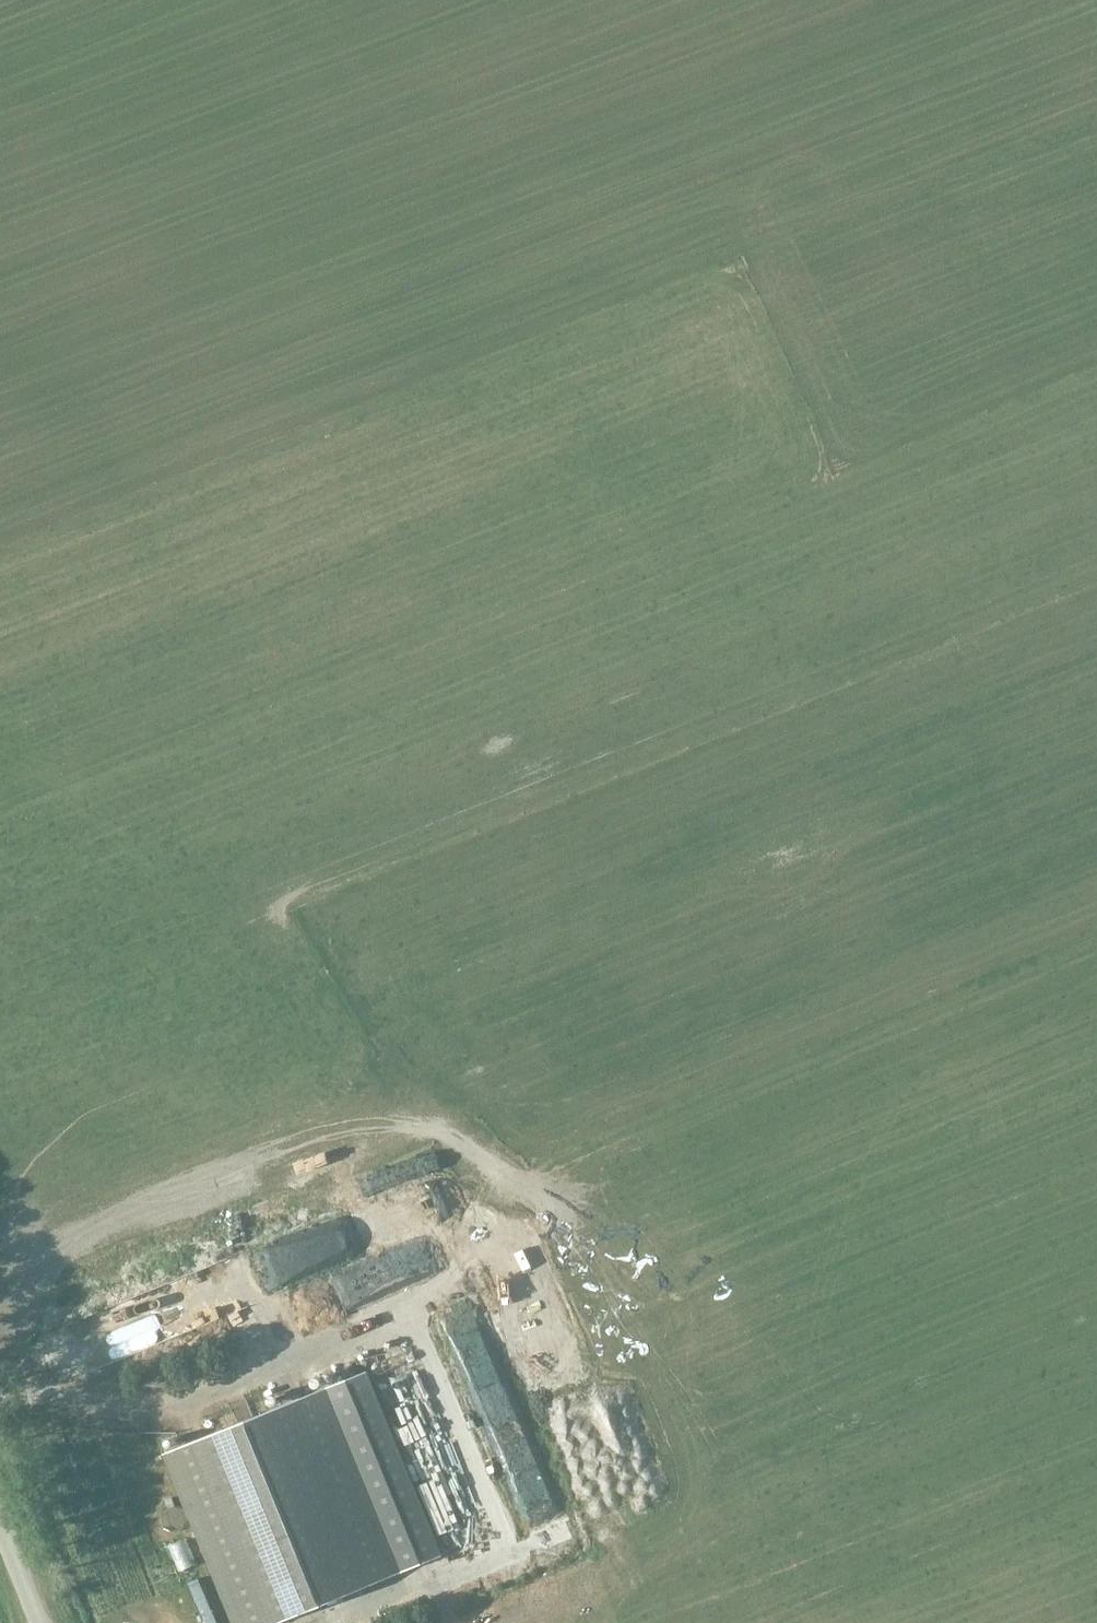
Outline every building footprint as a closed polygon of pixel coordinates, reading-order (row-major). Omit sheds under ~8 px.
[(406,1178),(407,1215),(439,1215),(438,1178),(406,1178)] [(327,1387),(402,1571),(439,1556),(364,1371),(327,1387)] [(237,1622),(274,1622),(402,1571),(327,1387),(167,1451),(237,1622)] [(491,1443),(499,1466),(521,1459),(513,1436),(491,1443)] [(517,1513),(536,1509),(526,1461),(507,1465),(517,1513)]
